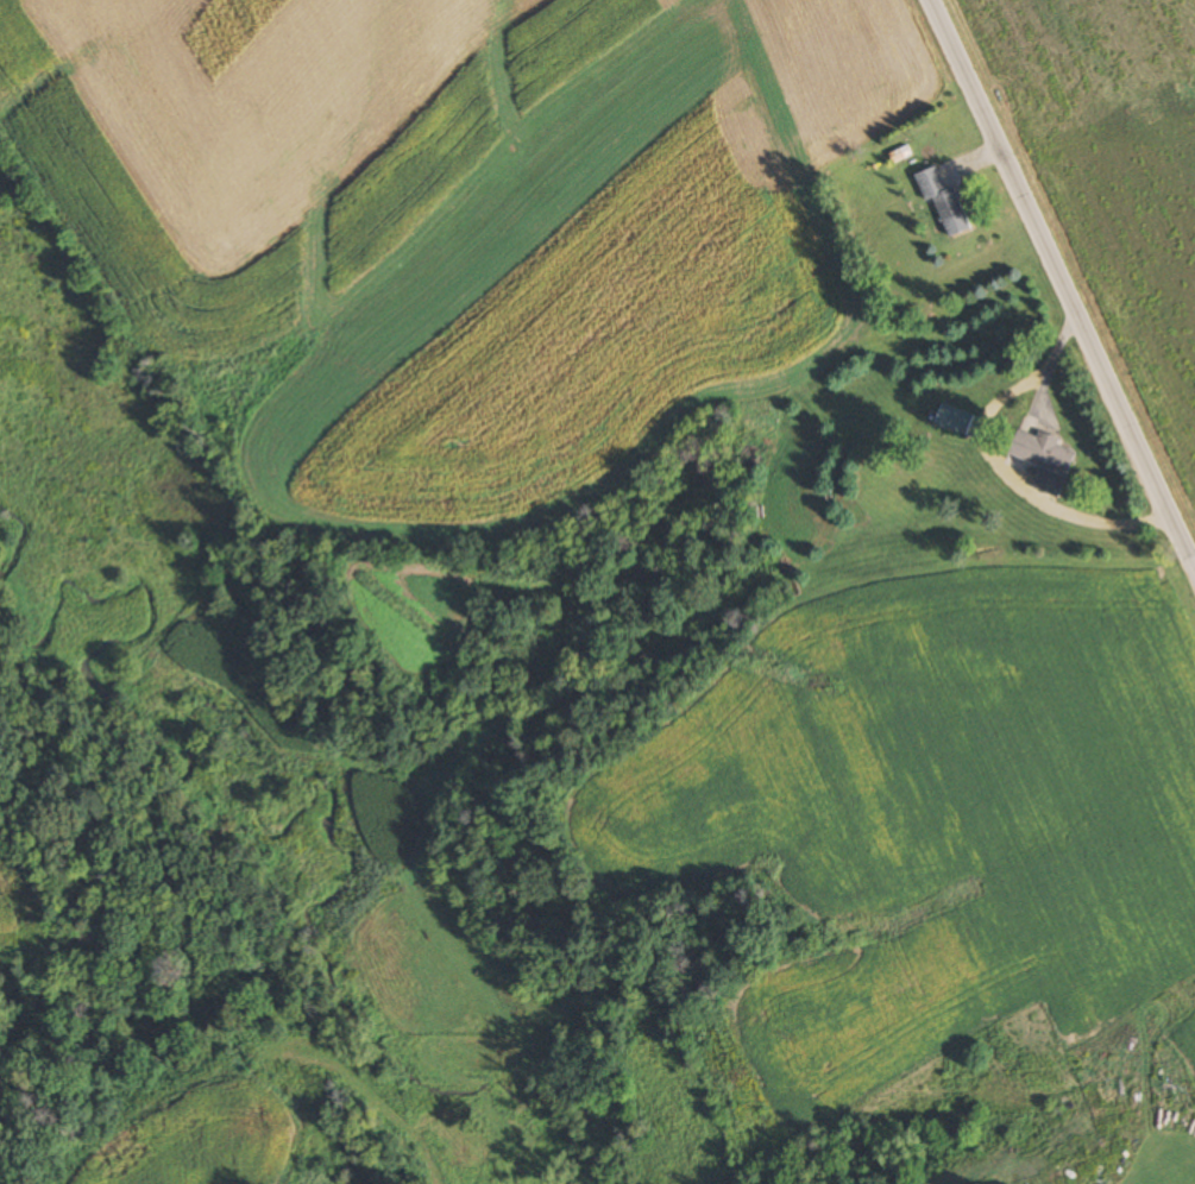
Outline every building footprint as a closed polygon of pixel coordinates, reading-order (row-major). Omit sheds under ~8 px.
[(955,187),(946,190),(937,166),(915,175),(926,202),(934,199),(949,238),(971,230),(955,187)] [(972,415),(942,406),(936,425),(965,435),(972,415)] [(1039,466),(1031,489),(1058,499),(1076,448),(1022,430),(1012,457),(1039,466)]
